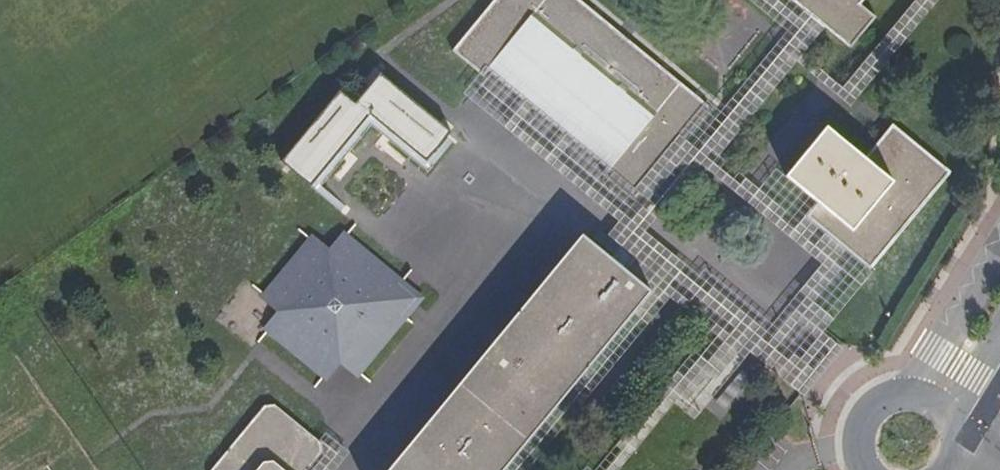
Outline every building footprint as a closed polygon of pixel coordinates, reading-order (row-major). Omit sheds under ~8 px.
[(580,0),(494,0),(454,47),(484,72),(495,61),(614,158),(605,173),(635,197),(710,107),(580,0)] [(792,33),(806,18),(786,0),(755,0),(792,33)] [(858,45),(882,16),(868,2),(870,0),(804,0),(858,45)] [(451,131),(382,75),(357,105),(338,90),(280,163),(310,187),(370,113),(428,160),(451,131)] [(869,158),(828,130),(789,182),(823,210),(813,222),(876,271),(954,171),(897,124),(869,158)] [(329,253),(312,238),(265,295),(282,312),(268,328),(323,376),(341,358),(355,372),(405,315),(387,300),(402,283),(348,233),(329,253)] [(645,289),(578,233),(381,469),(494,469),(645,289)] [(320,455),(319,440),(276,403),(264,405),(249,421),(209,468),(209,469),(307,469),(320,455)]
